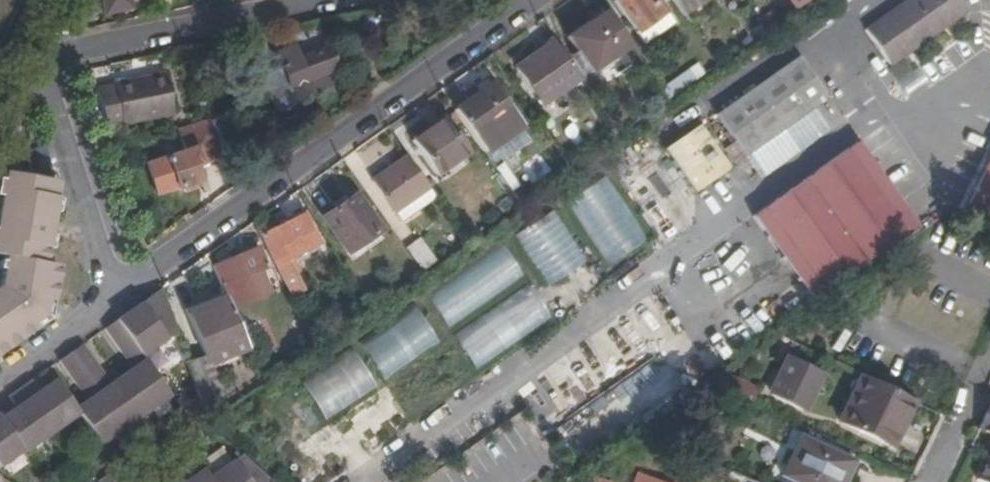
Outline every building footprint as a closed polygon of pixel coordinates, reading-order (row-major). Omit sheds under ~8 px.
[(72,13),(91,7),(89,0),(67,0),(72,13)] [(106,13),(132,9),(130,0),(104,0),(106,13)] [(132,9),(140,7),(139,0),(130,0),(132,9)] [(636,32),(663,12),(655,0),(618,0),(615,2),(636,32)] [(698,0),(670,0),(680,13),(698,0)] [(684,19),(711,0),(698,0),(680,13),(684,19)] [(889,67),(968,10),(961,0),(908,0),(864,31),(889,67)] [(591,73),(630,47),(606,13),(567,40),(591,73)] [(540,105),(579,79),(554,44),(517,71),(540,105)] [(262,71),(273,104),(279,108),(290,105),(292,99),(318,90),(321,96),(331,92),(325,73),(334,70),(325,49),(296,59),(292,48),(276,54),(279,65),(262,71)] [(795,57),(713,115),(743,159),(757,179),(839,122),(822,99),(824,97),(795,57)] [(114,88),(95,91),(107,129),(170,116),(163,74),(114,83),(114,88)] [(453,111),(481,152),(520,125),(491,84),(453,111)] [(221,115),(209,119),(220,149),(232,145),(221,115)] [(743,159),(713,115),(694,129),(725,172),(743,159)] [(411,141),(435,175),(468,151),(444,118),(411,141)] [(220,149),(209,119),(188,126),(196,147),(147,165),(157,194),(176,188),(184,192),(193,189),(195,184),(198,182),(193,168),(222,157),(220,149)] [(725,172),(694,129),(661,152),(690,195),(725,172)] [(809,304),(913,230),(853,145),(749,217),(809,304)] [(989,228),(989,152),(960,213),(989,228)] [(370,181),(391,211),(428,187),(406,156),(370,181)] [(612,171),(572,198),(613,261),(652,236),(612,171)] [(1,257),(42,264),(56,184),(3,173),(1,181),(0,181),(0,257),(1,257)] [(398,220),(434,196),(428,187),(391,211),(398,220)] [(322,218),(346,253),(378,230),(353,196),(322,218)] [(559,203),(520,232),(554,281),(593,258),(559,203)] [(261,236),(289,294),(302,289),(295,274),(299,271),(291,256),(305,249),(299,238),(313,231),(305,215),(261,236)] [(508,237),(432,291),(456,323),(529,272),(508,237)] [(421,273),(435,264),(419,242),(405,251),(421,273)] [(222,295),(228,309),(268,292),(259,270),(266,267),(258,247),(210,267),(222,295)] [(4,350),(32,331),(29,325),(41,316),(43,303),(50,304),(57,267),(42,264),(1,257),(0,262),(0,344),(4,350)] [(535,280),(459,332),(482,366),(556,315),(535,280)] [(166,303),(161,287),(116,320),(133,345),(142,357),(176,332),(166,303)] [(236,352),(245,349),(228,309),(222,295),(194,306),(196,309),(187,314),(207,363),(236,352)] [(420,300),(364,338),(391,379),(444,341),(420,300)] [(133,345),(116,320),(104,329),(121,354),(133,345)] [(82,344),(70,353),(87,377),(100,369),(82,344)] [(158,373),(172,363),(160,348),(147,358),(158,373)] [(350,350),(302,382),(327,420),(376,388),(350,350)] [(239,358),(236,352),(207,363),(210,370),(239,358)] [(70,353),(58,361),(76,385),(87,377),(70,353)] [(783,399),(802,408),(819,372),(790,357),(782,370),(785,373),(781,381),(789,385),(783,399)] [(120,376),(146,413),(169,396),(144,360),(120,376)] [(650,360),(589,409),(600,423),(627,402),(635,412),(670,385),(650,360)] [(100,369),(87,377),(98,392),(110,384),(100,369)] [(890,444),(910,400),(863,375),(842,421),(890,444)] [(146,413),(120,376),(110,384),(98,392),(123,429),(146,413)] [(87,377),(76,385),(86,400),(98,392),(87,377)] [(201,383),(210,410),(225,404),(215,377),(201,383)] [(75,408),(55,380),(39,390),(32,380),(20,388),(51,433),(79,414),(75,408)] [(51,433),(20,388),(8,396),(15,407),(0,418),(23,450),(24,452),(51,433)] [(123,429),(98,392),(86,400),(75,408),(79,414),(100,444),(123,429)] [(980,427),(989,433),(989,407),(980,427)] [(23,450),(0,418),(0,417),(0,467),(23,450)] [(799,481),(843,481),(853,460),(800,435),(781,473),(799,481)] [(224,450),(203,463),(210,474),(231,461),(224,450)] [(207,479),(210,481),(274,481),(242,453),(207,479)] [(979,478),(987,481),(989,481),(989,460),(979,478)] [(642,473),(665,481),(667,472),(645,465),(642,473)] [(184,481),(210,481),(207,479),(201,470),(184,481)] [(665,481),(642,473),(638,481),(666,481),(665,481)]
